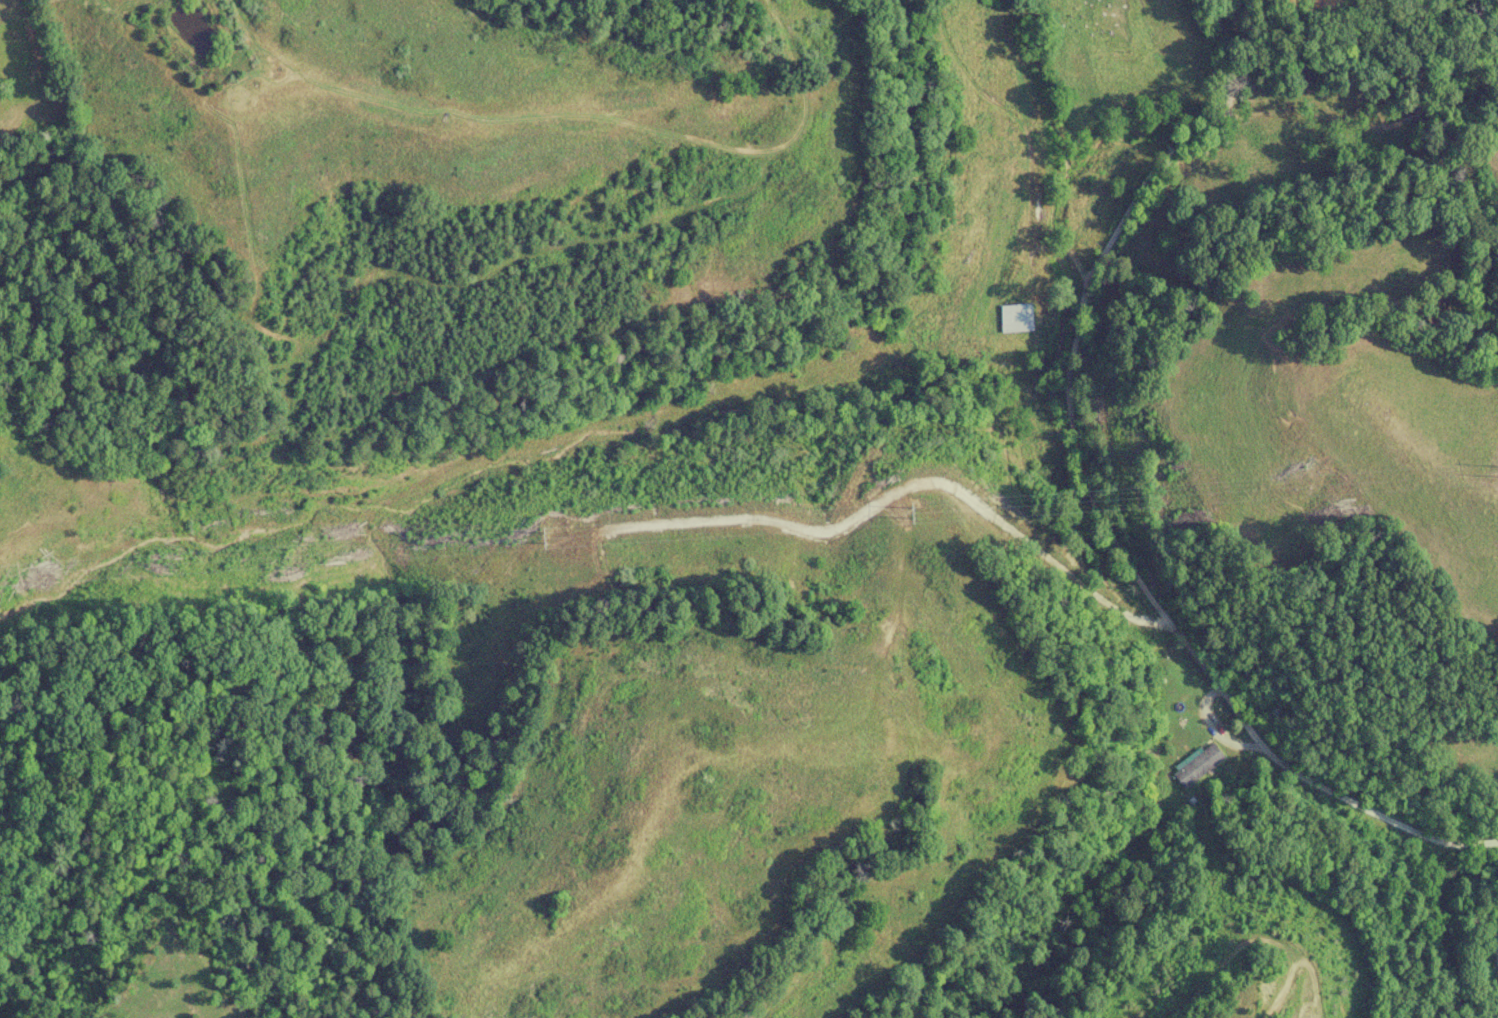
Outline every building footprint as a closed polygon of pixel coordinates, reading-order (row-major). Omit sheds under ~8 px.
[(1002,306),(1002,333),(1034,333),(1034,306),(1002,306)] [(1226,760),(1213,741),(1171,770),(1184,789),(1226,760)]
